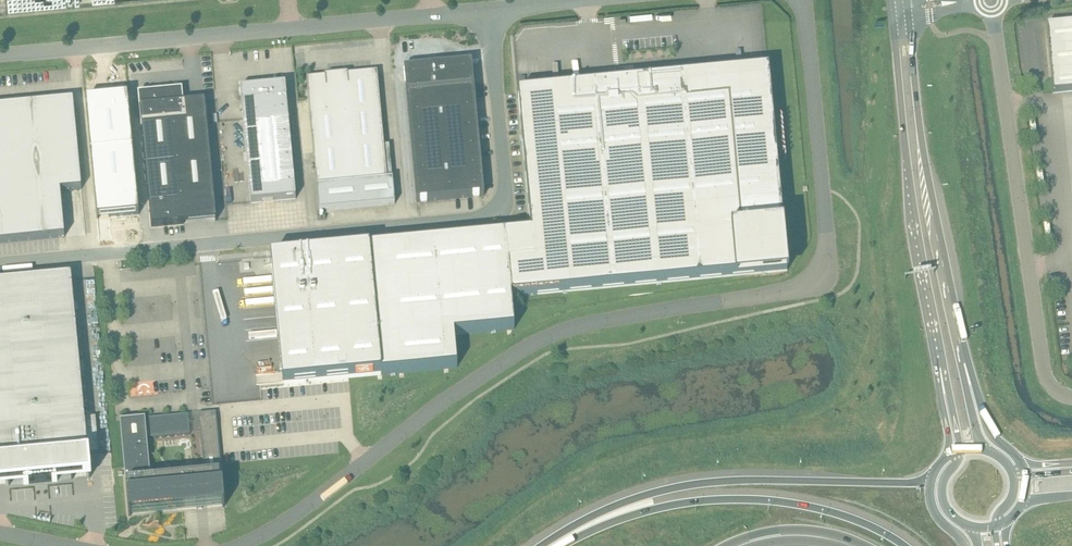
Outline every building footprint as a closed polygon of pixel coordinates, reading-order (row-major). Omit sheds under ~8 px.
[(1071,91),(1071,23),(1047,26),(1053,92),(1071,91)] [(472,62),(416,67),(405,68),(405,66),(404,66),(404,68),(406,86),(417,202),(484,195),(472,62)] [(531,232),(271,257),(283,383),(457,367),(454,334),(514,329),(511,296),(735,275),(735,282),(788,277),(787,270),(769,74),(768,69),(518,93),(518,98),(531,232)] [(325,77),(307,79),(317,187),(319,211),(395,204),(393,179),(387,180),(377,72),(348,75),(348,74),(325,76),(325,77)] [(242,106),(251,203),(263,202),(263,201),(273,200),(273,201),(296,199),(287,102),(287,100),(285,85),(265,87),(265,86),(265,87),(240,89),(241,94),(240,94),(240,95),(241,104),(242,104),(242,106)] [(205,101),(183,104),(182,102),(183,102),(183,101),(182,101),(182,99),(183,99),(182,98),(182,96),(182,95),(182,92),(183,92),(182,89),(179,90),(180,92),(139,95),(139,96),(141,96),(141,99),(139,99),(139,100),(141,99),(142,102),(140,102),(140,103),(142,103),(142,105),(140,105),(140,106),(142,106),(142,108),(140,109),(142,109),(143,112),(140,112),(141,113),(143,112),(143,115),(141,115),(141,116),(143,116),(143,118),(141,118),(141,119),(143,119),(143,121),(141,122),(141,125),(142,124),(151,227),(184,224),(183,213),(214,210),(215,221),(216,221),(205,101)] [(128,95),(86,99),(97,218),(140,214),(128,95)] [(65,237),(61,191),(82,189),(73,100),(0,107),(0,243),(65,237)] [(0,282),(0,487),(24,485),(29,484),(29,483),(52,481),(53,482),(57,481),(92,478),(89,454),(72,275),(0,282)] [(223,507),(225,507),(216,412),(198,414),(204,475),(151,480),(147,438),(190,434),(188,415),(120,421),(129,516),(131,516),(131,513),(197,506),(197,508),(203,508),(203,506),(222,504),(223,507)]
